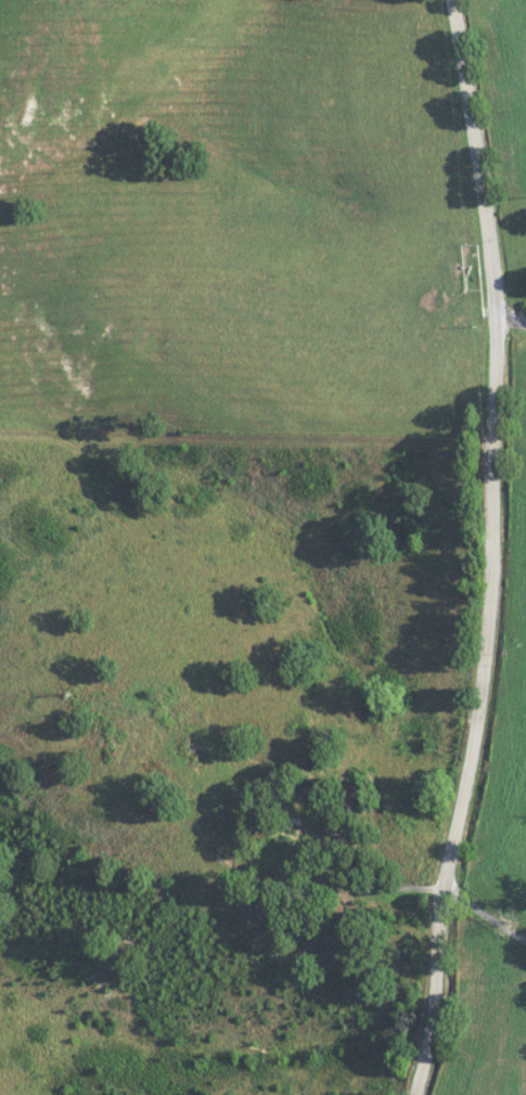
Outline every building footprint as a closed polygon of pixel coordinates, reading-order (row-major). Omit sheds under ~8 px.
[(278,842),(303,847),(309,819),(283,814),(278,842)]
